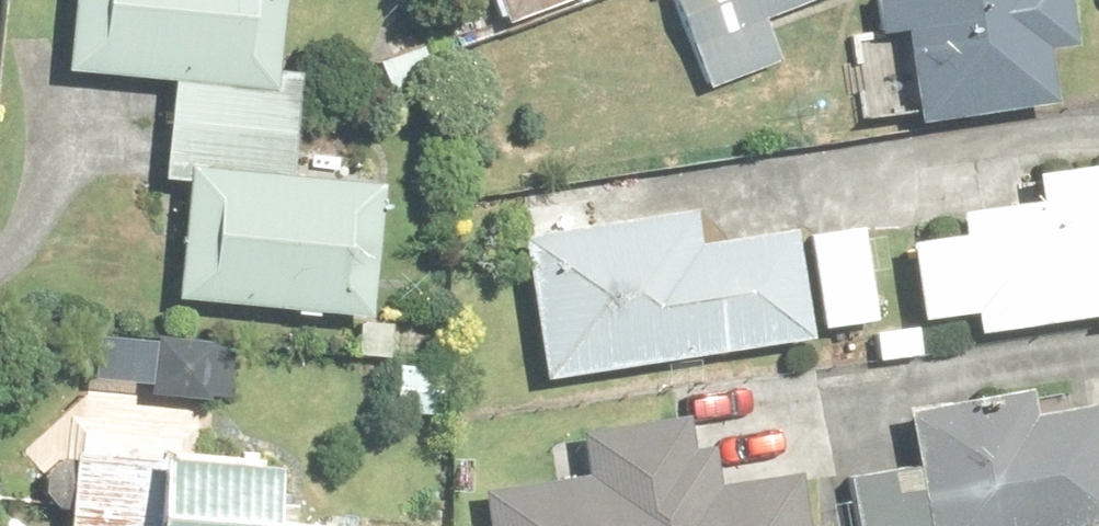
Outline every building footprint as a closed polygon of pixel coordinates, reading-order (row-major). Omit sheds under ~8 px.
[(222,203),(227,115),(209,116),(219,0),(5,0),(0,61),(0,118),(98,126),(89,227),(120,229),(111,344),(293,358),(304,209),(222,203)] [(429,69),(546,27),(536,0),(404,0),(429,69)] [(588,22),(632,126),(765,70),(735,0),(639,0),(588,22)] [(829,2),(844,170),(1010,155),(997,0),(855,0),(829,2)] [(968,243),(884,253),(888,283),(842,289),(853,371),(897,365),(900,383),(984,373),(982,354),(983,354),(985,370),(1066,362),(1064,344),(1067,343),(1059,286),(1053,211),(967,216),(968,243)] [(624,251),(459,267),(475,431),(639,413),(812,389),(795,268),(628,291),(624,251)] [(839,471),(845,521),(800,525),(1040,525),(1030,447),(839,471)] [(514,525),(707,525),(706,519),(639,524),(632,463),(509,477),(514,525)] [(220,492),(9,474),(5,525),(217,525),(220,492)]
